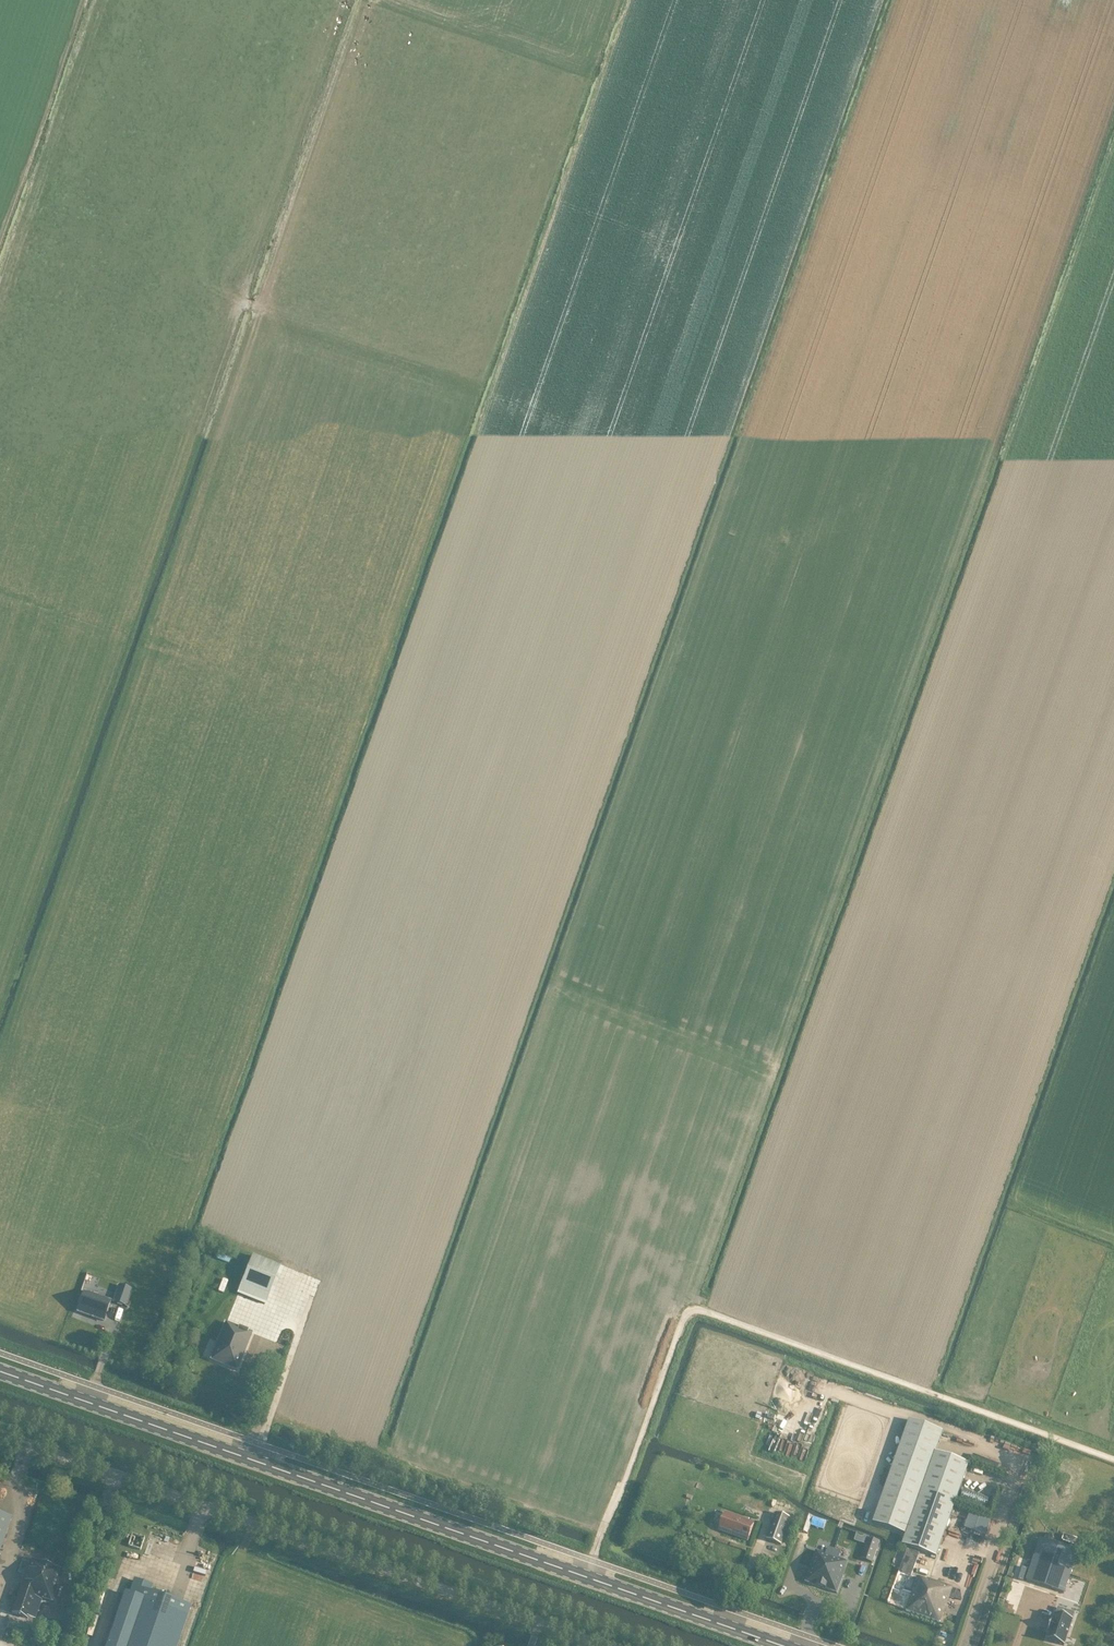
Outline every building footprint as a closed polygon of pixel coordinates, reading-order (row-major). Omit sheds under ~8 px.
[(237,1291),(265,1302),(280,1265),(252,1254),(237,1291)] [(130,1288),(118,1283),(112,1300),(124,1304),(130,1288)] [(76,1309),(103,1319),(110,1299),(83,1290),(76,1309)] [(210,1358),(236,1368),(240,1358),(239,1357),(240,1354),(242,1354),(251,1331),(246,1329),(246,1330),(238,1327),(238,1326),(233,1323),(233,1324),(228,1322),(225,1320),(210,1358)] [(935,1450),(942,1429),(909,1418),(872,1521),(906,1532),(902,1543),(935,1555),(968,1462),(935,1450)] [(964,1523),(969,1524),(969,1521),(985,1524),(987,1513),(977,1512),(978,1507),(967,1505),(964,1523)] [(718,1528),(747,1539),(754,1521),(724,1511),(718,1528)] [(766,1537),(780,1542),(789,1515),(774,1511),(766,1537)] [(10,1518),(0,1514),(0,1546),(10,1518)] [(989,1590),(1002,1536),(992,1533),(983,1571),(984,1571),(980,1587),(989,1590)] [(1076,1537),(1063,1533),(1061,1539),(1074,1543),(1076,1537)] [(868,1537),(861,1557),(871,1561),(878,1541),(879,1540),(878,1540),(868,1537)] [(1040,1537),(1026,1579),(1063,1591),(1077,1550),(1040,1537)] [(130,1542),(127,1549),(149,1556),(151,1549),(130,1542)] [(805,1579),(805,1581),(806,1581),(821,1586),(834,1549),(834,1548),(827,1546),(825,1552),(816,1549),(805,1579)] [(898,1570),(910,1575),(919,1551),(907,1547),(898,1570)] [(834,1549),(821,1586),(835,1591),(836,1592),(837,1591),(836,1590),(847,1560),(838,1557),(840,1551),(834,1549)] [(11,1611),(29,1617),(36,1598),(41,1600),(42,1598),(51,1601),(51,1600),(52,1600),(63,1569),(31,1558),(11,1611)] [(906,1609),(939,1621),(951,1586),(928,1578),(927,1579),(917,1576),(917,1577),(910,1575),(905,1589),(913,1591),(906,1609)] [(189,1608),(190,1606),(149,1592),(151,1585),(133,1579),(128,1593),(124,1592),(105,1645),(176,1645),(189,1608)] [(1072,1618),(1055,1612),(1046,1638),(1063,1644),(1072,1618)] [(534,1628),(531,1641),(536,1642),(539,1630),(534,1628)]
